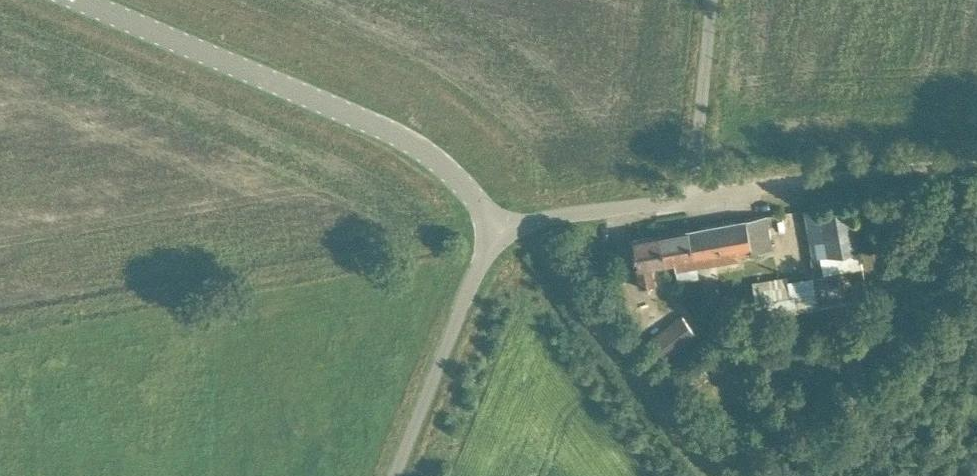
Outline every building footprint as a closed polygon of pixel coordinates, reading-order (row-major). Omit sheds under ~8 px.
[(803,208),(814,272),(752,282),(757,317),(868,299),(851,200),(803,208)] [(766,214),(660,233),(667,261),(676,260),(678,271),(739,261),(739,256),(772,251),(766,214)] [(651,264),(667,261),(660,233),(659,233),(660,234),(631,239),(641,287),(654,284),(651,264)] [(682,315),(651,338),(665,357),(696,334),(682,315)] [(760,321),(736,343),(758,368),(783,345),(760,321)]
